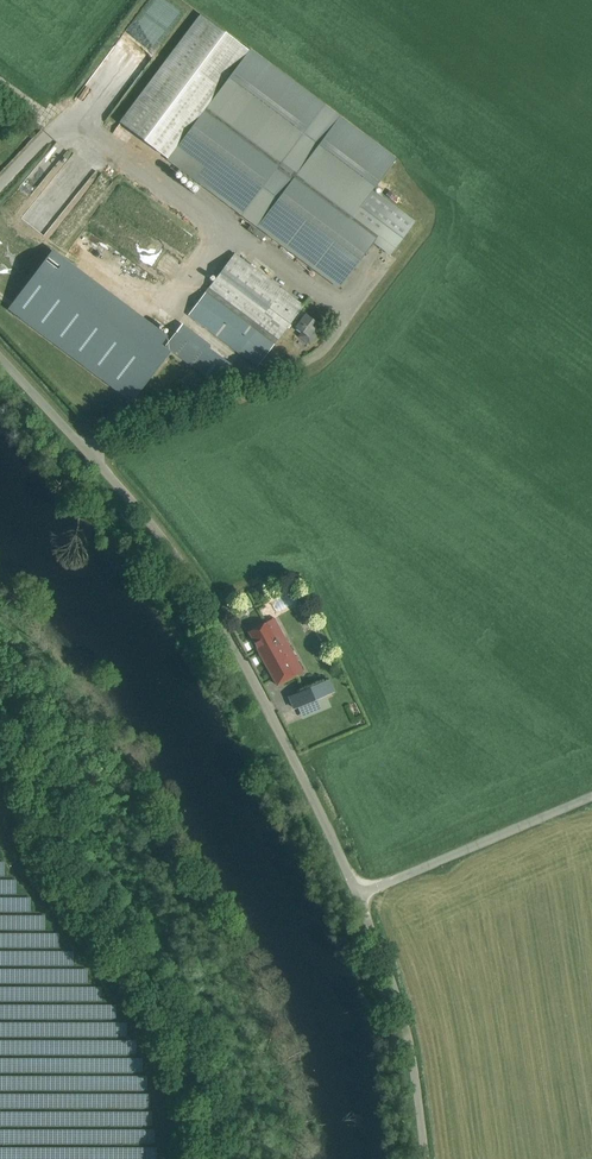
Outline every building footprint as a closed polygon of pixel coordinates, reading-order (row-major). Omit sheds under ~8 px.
[(121,123),(167,158),(248,50),(201,15),(121,123)] [(390,255),(415,221),(372,189),(397,157),(249,50),(168,158),(339,288),(373,242),(390,255)] [(9,309),(127,397),(133,401),(140,393),(166,357),(170,352),(161,345),(168,335),(53,250),(44,263),(9,309)] [(301,308),(234,256),(189,314),(257,366),(291,322),(296,326),(296,327),(303,332),(300,336),(310,343),(318,333),(314,330),(319,323),(306,313),(305,314),(300,310),(301,308)] [(181,326),(166,345),(217,384),(232,364),(231,363),(231,364),(209,348),(211,345),(182,324),(181,326)] [(274,618),(249,632),(258,648),(257,648),(277,685),(303,671),(286,638),(274,618)] [(329,679),(290,695),(295,708),(334,692),(329,679)]
